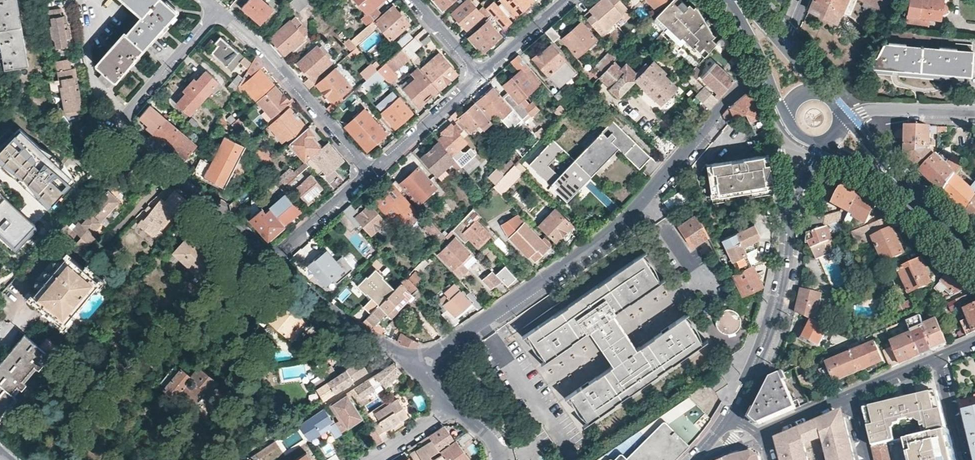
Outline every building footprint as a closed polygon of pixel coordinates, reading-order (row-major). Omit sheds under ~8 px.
[(3,49),(0,49),(1,57),(5,56),(6,68),(30,65),(18,0),(0,0),(0,32),(3,49)] [(142,15),(125,34),(124,32),(95,65),(103,71),(98,77),(108,86),(113,80),(114,81),(127,66),(129,68),(133,63),(131,61),(176,10),(164,0),(126,0),(142,15)] [(241,7),(260,23),(273,9),(263,0),(247,0),(241,7)] [(288,1),(297,12),(311,0),(290,0),(288,1)] [(374,21),(381,15),(375,7),(383,0),(356,0),(368,13),(363,17),(370,24),(374,21)] [(441,11),(453,0),(431,0),(441,11)] [(451,13),(466,29),(482,15),(468,0),(466,0),(451,13)] [(483,4),(491,14),(496,20),(502,27),(510,20),(493,0),(479,0),(483,4)] [(513,17),(533,0),(532,0),(499,0),(513,17)] [(596,1),(612,19),(622,10),(625,14),(629,10),(621,1),(621,0),(597,0),(596,1)] [(657,8),(666,0),(649,0),(657,8)] [(652,18),(698,61),(715,42),(716,40),(711,36),(712,35),(702,25),(705,22),(694,11),(697,9),(690,2),(687,5),(683,0),(682,0),(669,0),(652,18)] [(808,10),(837,22),(841,10),(848,13),(853,0),(813,0),(812,1),(808,10)] [(893,0),(861,0),(864,1),(878,7),(888,11),(893,0)] [(947,2),(946,2),(944,1),(944,0),(910,0),(910,1),(908,0),(905,17),(908,18),(907,21),(930,23),(931,16),(941,17),(942,14),(942,12),(943,11),(944,11),(946,10),(947,10),(947,9),(948,6),(948,4),(947,2)] [(612,19),(596,1),(590,6),(591,7),(583,14),(602,35),(607,30),(604,26),(612,19)] [(878,7),(864,1),(863,4),(865,5),(863,9),(875,14),(878,7)] [(491,14),(483,4),(478,8),(487,18),(491,14)] [(61,5),(47,7),(48,16),(51,15),(52,23),(49,23),(51,34),(54,38),(55,46),(70,44),(67,21),(64,21),(63,13),(62,13),(61,5)] [(370,24),(351,41),(355,45),(377,26),(392,42),(411,26),(394,7),(376,23),(374,21),(370,24)] [(496,20),(491,14),(487,18),(485,19),(486,20),(490,25),(496,20)] [(272,34),(269,37),(283,53),(303,36),(300,32),(303,29),(299,25),(301,23),(294,15),(277,31),(275,29),(270,33),(272,34)] [(490,25),(486,20),(468,36),(482,53),(501,36),(490,25)] [(581,20),(562,37),(577,54),(593,40),(595,42),(597,41),(595,38),(596,37),(581,20)] [(551,25),(545,30),(553,40),(559,34),(551,25)] [(727,40),(723,32),(716,40),(715,42),(721,47),(727,40)] [(221,35),(209,49),(232,70),(245,56),(221,35)] [(413,38),(400,49),(405,55),(411,61),(415,58),(411,53),(420,45),(413,38)] [(355,45),(351,41),(351,40),(345,45),(352,53),(357,48),(355,45)] [(576,71),(551,43),(541,51),(540,49),(532,56),(559,87),(576,71)] [(973,65),(973,51),(973,44),(956,43),(956,50),(884,45),(875,59),(873,59),(872,70),(953,75),(952,89),(970,91),(971,76),(973,65)] [(303,81),(308,88),(320,77),(317,73),(331,61),(317,45),(297,62),(309,75),(303,81)] [(365,56),(357,48),(352,53),(344,59),(348,63),(358,54),(362,58),(365,56)] [(400,49),(376,70),(382,77),(387,83),(396,75),(390,69),(405,55),(400,49)] [(596,73),(618,54),(617,52),(613,55),(610,51),(591,67),(596,73)] [(436,60),(423,72),(439,89),(456,74),(437,53),(433,56),(436,60)] [(531,67),(519,54),(512,60),(519,67),(502,81),(510,91),(520,101),(528,94),(541,83),(529,68),(531,67)] [(245,88),(256,101),(274,85),(259,68),(263,65),(255,56),(247,70),(251,74),(238,86),(237,87),(241,91),(245,88)] [(635,72),(625,62),(620,67),(612,60),(599,74),(610,84),(608,87),(618,97),(635,78),(641,72),(638,69),(635,72)] [(676,86),(662,73),(664,71),(653,60),(648,66),(645,62),(638,69),(641,72),(635,78),(660,102),(676,86)] [(729,84),(733,79),(715,61),(701,77),(720,94),(729,84)] [(694,65),(688,72),(695,78),(701,72),(694,65)] [(75,84),(74,77),(72,69),(58,71),(60,79),(63,78),(64,85),(61,86),(66,110),(70,114),(79,112),(79,110),(81,109),(81,105),(82,105),(78,83),(75,84)] [(190,84),(206,98),(220,81),(207,69),(202,75),(200,73),(190,84)] [(329,112),(343,100),(339,96),(351,86),(336,69),(318,85),(332,101),(325,107),(329,112)] [(437,90),(419,69),(416,71),(419,75),(403,90),(418,107),(437,90)] [(382,77),(376,70),(372,74),(364,81),(370,88),(382,77)] [(239,73),(232,81),(238,86),(238,85),(243,77),(239,73)] [(703,85),(695,78),(690,83),(698,91),(703,85)] [(238,86),(232,81),(228,86),(235,91),(237,87),(238,86)] [(191,115),(206,98),(190,84),(181,95),(183,97),(178,103),(191,115)] [(281,94),(274,85),(256,101),(270,117),(283,106),(285,109),(290,105),(295,101),(291,97),(289,99),(283,92),(281,94)] [(708,107),(717,98),(703,85),(698,91),(695,95),(708,107)] [(504,97),(494,86),(477,101),(491,117),(498,111),(504,117),(510,112),(518,121),(522,117),(504,97)] [(555,94),(567,107),(573,101),(561,88),(555,94)] [(504,97),(522,117),(524,119),(530,113),(532,115),(540,108),(528,94),(520,101),(510,91),(504,97)] [(721,113),(724,119),(745,109),(751,121),(759,117),(754,100),(752,95),(744,92),(721,113)] [(386,108),(380,113),(393,128),(411,112),(397,97),(391,103),(386,97),(380,102),(386,108)] [(348,106),(343,100),(329,112),(335,118),(348,106)] [(554,108),(560,115),(563,112),(566,109),(560,102),(554,108)] [(450,114),(468,134),(476,127),(482,132),(493,123),(474,103),(460,115),(456,110),(450,114)] [(143,123),(153,132),(166,118),(150,104),(140,116),(145,120),(143,123)] [(290,141),(307,125),(290,105),(285,109),(268,124),(286,144),(290,141)] [(363,109),(345,126),(366,149),(384,133),(363,109)] [(464,137),(468,134),(450,114),(445,119),(450,124),(442,131),(444,133),(439,138),(457,159),(460,156),(457,152),(466,144),(468,141),(464,137)] [(226,121),(221,115),(216,124),(221,130),(226,121)] [(240,115),(229,124),(233,128),(244,119),(240,115)] [(199,123),(191,116),(186,122),(194,129),(199,123)] [(619,147),(649,177),(658,166),(660,164),(612,117),(574,156),(592,174),(619,147)] [(166,138),(171,142),(181,131),(166,118),(153,132),(163,141),(166,138)] [(314,133),(307,125),(290,141),(304,158),(319,145),(311,136),(314,133)] [(944,193),(965,163),(955,155),(948,165),(934,152),(931,148),(932,126),(907,125),(904,125),(902,126),(900,127),(898,129),(897,130),(896,132),(895,135),(895,138),(906,139),(905,153),(926,176),(931,181),(944,193)] [(949,126),(941,126),(941,134),(949,134),(949,126)] [(21,129),(20,127),(0,146),(0,150),(21,129)] [(47,163),(52,158),(38,145),(21,129),(0,150),(0,154),(19,172),(22,168),(40,185),(37,188),(49,200),(71,176),(61,166),(56,171),(47,163)] [(181,131),(171,142),(176,147),(173,149),(184,159),(197,144),(181,131)] [(199,158),(193,173),(223,187),(244,145),(223,135),(209,164),(199,158)] [(667,136),(657,146),(668,157),(678,146),(667,136)] [(574,156),(554,137),(529,162),(568,199),(592,174),(574,156)] [(440,141),(423,157),(439,175),(453,162),(459,170),(463,167),(440,141)] [(326,142),(306,160),(309,164),(312,167),(318,162),(327,173),(342,159),(326,142)] [(469,147),(466,144),(457,152),(460,156),(457,159),(464,166),(478,153),(472,148),(469,147)] [(6,169),(19,179),(26,186),(38,195),(43,200),(47,207),(49,209),(74,179),(63,163),(53,154),(38,145),(52,158),(47,163),(56,171),(61,166),(71,176),(49,200),(37,188),(40,185),(22,168),(19,172),(0,154),(0,164),(6,169)] [(258,154),(265,162),(271,157),(263,149),(261,151),(259,147),(255,151),(258,154)] [(768,152),(750,155),(747,159),(743,160),(742,157),(730,159),(731,163),(726,163),(722,160),(705,163),(712,203),(772,191),(771,178),(770,166),(770,165),(768,152)] [(269,166),(265,162),(258,154),(247,165),(254,173),(256,171),(260,175),(265,170),(269,166)] [(503,160),(497,165),(504,173),(508,169),(514,163),(510,158),(505,163),(503,160)] [(291,166),(279,177),(286,185),(306,167),(309,164),(306,160),(294,170),(291,166)] [(502,194),(524,171),(515,162),(514,163),(508,169),(504,173),(503,174),(503,175),(499,178),(493,185),(497,189),(502,194)] [(965,163),(944,193),(950,199),(967,214),(974,202),(974,182),(971,187),(964,181),(964,180),(967,175),(966,174),(971,167),(965,163)] [(277,175),(269,166),(265,170),(273,179),(277,175)] [(418,166),(400,182),(413,195),(411,197),(417,205),(420,203),(418,201),(436,186),(418,166)] [(503,175),(503,174),(499,170),(495,174),(499,178),(503,175)] [(311,172),(294,187),(308,203),(316,196),(314,194),(324,186),(311,172)] [(403,188),(395,179),(381,192),(379,191),(372,196),(395,222),(402,215),(408,221),(415,214),(397,194),(403,188)] [(826,226),(844,220),(845,219),(846,218),(849,213),(861,193),(847,184),(843,185),(832,203),(841,208),(838,211),(823,217),(823,228),(826,226)] [(497,189),(493,185),(488,190),(493,193),(497,189)] [(148,210),(136,222),(155,239),(162,231),(159,229),(176,209),(179,212),(189,201),(174,187),(163,199),(162,198),(150,211),(148,210)] [(110,190),(74,228),(83,236),(90,243),(98,235),(93,230),(121,200),(110,190)] [(269,207),(284,224),(302,210),(286,192),(269,207)] [(14,246),(27,232),(34,225),(25,216),(23,219),(17,214),(20,211),(0,193),(0,233),(14,246)] [(876,202),(861,193),(849,213),(866,223),(877,205),(876,202)] [(237,194),(227,203),(230,212),(234,216),(236,208),(244,202),(237,194)] [(382,238),(393,229),(369,202),(364,207),(361,203),(355,208),(351,203),(342,210),(350,219),(354,215),(370,233),(374,229),(382,238)] [(249,218),(268,238),(284,224),(269,207),(265,211),(261,207),(249,218)] [(480,215),(477,212),(472,207),(451,229),(458,236),(463,232),(477,245),(490,233),(476,219),(480,215)] [(543,208),(537,214),(545,221),(539,227),(555,241),(562,234),(570,242),(575,238),(566,229),(571,225),(553,208),(550,211),(546,207),(544,209),(543,208)] [(400,228),(408,221),(402,215),(395,222),(400,228)] [(806,233),(823,228),(823,217),(807,215),(806,233)] [(903,223),(895,215),(882,220),(857,230),(852,232),(858,246),(875,238),(886,262),(905,253),(901,243),(904,242),(901,234),(897,235),(894,228),(904,224),(903,223)] [(691,251),(710,238),(694,216),(677,226),(691,251)] [(502,224),(509,236),(529,256),(531,254),(536,259),(548,247),(518,217),(502,224)] [(441,239),(444,235),(430,219),(423,225),(439,242),(441,239)] [(67,228),(71,232),(74,228),(67,222),(64,225),(67,228)] [(67,228),(64,225),(57,232),(60,235),(67,228)] [(737,271),(751,267),(753,263),(745,248),(761,241),(754,226),(721,242),(737,271)] [(805,239),(805,244),(808,244),(812,248),(832,240),(826,226),(823,228),(806,233),(805,239)] [(2,237),(10,250),(13,253),(17,249),(21,245),(27,232),(14,246),(0,233),(0,236),(2,237)] [(69,233),(67,236),(80,248),(78,241),(69,233)] [(191,234),(174,252),(206,281),(222,262),(191,234)] [(470,251),(454,235),(437,253),(459,275),(466,267),(460,261),(470,251)] [(83,236),(78,241),(80,248),(90,243),(83,236)] [(832,240),(812,248),(817,258),(831,252),(830,251),(836,248),(832,240)] [(352,267),(340,254),(335,259),(325,247),(306,264),(325,284),(333,277),(336,274),(339,277),(339,278),(352,267)] [(748,252),(754,263),(761,260),(755,249),(748,252)] [(423,250),(418,255),(422,259),(427,254),(423,250)] [(37,289),(36,290),(32,294),(64,322),(74,311),(94,287),(100,280),(85,267),(70,254),(68,252),(65,255),(62,258),(55,267),(54,269),(46,278),(37,289)] [(343,256),(352,267),(357,263),(348,252),(343,256)] [(546,361),(557,353),(552,346),(559,341),(564,348),(589,331),(613,365),(588,383),(593,390),(586,395),(581,387),(569,395),(588,423),(614,405),(613,404),(627,394),(628,395),(659,374),(658,373),(671,364),(672,365),(703,343),(684,317),(669,327),(674,335),(667,339),(662,332),(637,349),(613,315),(638,297),(633,290),(640,286),(645,293),(661,282),(642,254),(611,275),(612,276),(597,287),(596,285),(567,305),(568,306),(552,317),(551,316),(526,333),(546,361)] [(53,262),(55,267),(62,258),(57,258),(53,262)] [(384,274),(389,269),(377,258),(372,263),(384,274)] [(930,277),(933,275),(929,266),(927,267),(923,258),(900,269),(911,292),(932,283),(930,277)] [(420,261),(414,267),(418,271),(424,265),(420,261)] [(88,263),(85,267),(100,280),(94,287),(102,287),(107,280),(88,263)] [(519,283),(503,267),(494,272),(511,289),(519,283)] [(737,271),(732,276),(742,298),(763,287),(751,267),(737,271)] [(963,275),(953,267),(941,280),(953,291),(954,293),(970,286),(974,284),(963,275)] [(44,272),(46,278),(54,269),(47,268),(44,272)] [(379,304),(394,288),(382,276),(383,275),(375,268),(367,276),(366,275),(357,285),(365,293),(367,292),(371,297),(363,306),(370,313),(379,304)] [(503,294),(511,289),(494,272),(492,270),(482,279),(492,288),(494,285),(503,294)] [(394,288),(379,304),(387,311),(390,314),(392,316),(418,287),(406,275),(404,278),(399,283),(394,288)] [(683,275),(679,278),(683,285),(687,281),(683,275)] [(35,283),(37,289),(46,278),(39,278),(35,283)] [(449,307),(442,314),(452,325),(459,319),(455,314),(471,301),(452,279),(442,286),(447,292),(440,298),(449,307)] [(953,291),(941,280),(935,286),(941,293),(945,289),(950,294),(953,291)] [(638,297),(645,293),(640,286),(633,290),(638,297)] [(797,304),(795,312),(811,319),(825,325),(828,311),(818,308),(821,295),(818,293),(800,287),(798,298),(797,304)] [(25,295),(29,298),(32,294),(36,290),(29,290),(25,295)] [(695,292),(690,295),(694,301),(699,298),(695,292)] [(32,294),(29,298),(61,325),(64,322),(32,294)] [(486,306),(483,303),(478,298),(472,303),(479,311),(486,306)] [(919,308),(915,298),(900,305),(904,314),(919,308)] [(974,331),(974,298),(968,301),(969,305),(965,307),(969,317),(971,321),(969,322),(974,331)] [(286,304),(269,324),(292,343),(309,323),(286,304)] [(370,313),(361,322),(368,326),(381,332),(383,326),(378,321),(387,311),(379,304),(370,313)] [(740,324),(740,322),(740,321),(740,320),(739,318),(739,317),(738,316),(737,315),(736,314),(735,313),(734,312),(733,311),(732,311),(730,311),(729,310),(728,310),(726,310),(725,311),(724,311),(722,312),(721,312),(720,313),(719,314),(718,315),(717,317),(717,318),(716,319),(716,320),(716,322),(716,323),(716,325),(717,326),(717,327),(718,329),(719,330),(720,331),(721,332),(722,333),(723,333),(725,334),(726,334),(728,334),(729,334),(731,334),(732,333),(733,333),(735,332),(736,331),(737,330),(738,329),(738,328),(739,327),(740,325),(740,324)] [(74,319),(74,311),(64,322),(61,325),(66,329),(74,319)] [(919,313),(904,319),(909,330),(920,355),(925,353),(930,350),(923,334),(927,332),(924,324),(919,313)] [(398,322),(392,316),(390,314),(385,320),(395,329),(398,322)] [(971,321),(969,317),(960,321),(966,335),(974,331),(969,322),(971,321)] [(825,325),(811,319),(807,329),(802,327),(799,334),(804,336),(803,338),(815,343),(818,343),(823,328),(826,329),(828,326),(825,325)] [(947,343),(937,319),(924,324),(927,332),(923,334),(930,350),(939,347),(947,343)] [(395,329),(407,339),(412,334),(400,324),(395,329)] [(669,327),(662,332),(667,339),(674,335),(669,327)] [(849,335),(833,328),(829,338),(836,343),(856,335),(849,335)] [(415,346),(418,346),(418,340),(407,339),(395,329),(391,337),(398,340),(405,344),(410,345),(415,346)] [(892,346),(898,364),(909,360),(920,355),(909,330),(889,338),(892,346)] [(60,347),(46,334),(39,344),(25,332),(0,361),(0,412),(15,395),(10,391),(17,384),(21,388),(26,382),(22,378),(33,365),(37,369),(43,363),(38,359),(45,352),(57,363),(66,352),(60,347)] [(65,341),(60,347),(66,352),(72,346),(65,341)] [(552,346),(557,353),(564,348),(559,341),(552,346)] [(850,353),(858,371),(874,365),(872,361),(882,357),(877,345),(867,349),(866,346),(855,351),(851,342),(847,344),(850,353)] [(898,364),(892,346),(883,350),(882,351),(889,368),(898,364)] [(835,381),(858,371),(850,353),(848,354),(827,363),(835,381)] [(323,399),(358,377),(367,371),(360,359),(337,374),(331,365),(317,374),(320,379),(313,384),(323,399)] [(393,362),(355,387),(361,397),(366,393),(382,383),(385,386),(401,370),(394,362),(393,362)] [(220,381),(200,365),(191,375),(180,365),(178,368),(173,364),(160,380),(165,384),(162,387),(175,397),(180,391),(195,403),(207,388),(211,392),(220,381)] [(759,424),(795,409),(780,372),(772,375),(771,376),(770,377),(763,393),(751,417),(759,424)] [(706,383),(688,396),(696,404),(711,420),(722,403),(715,393),(728,385),(721,373),(706,383)] [(813,388),(807,373),(798,377),(804,392),(813,388)] [(588,383),(581,387),(586,395),(593,390),(588,383)] [(947,427),(937,390),(928,392),(919,394),(929,432),(947,427)] [(362,417),(347,392),(329,404),(338,419),(334,422),(340,431),(362,417)] [(910,397),(901,399),(901,400),(907,424),(908,423),(912,419),(920,417),(924,433),(929,432),(919,394),(910,397)] [(373,427),(382,441),(389,436),(385,430),(392,425),(399,421),(407,416),(396,398),(373,413),(379,423),(373,427)] [(974,408),(974,398),(960,402),(961,404),(963,411),(966,410),(974,408)] [(904,424),(907,424),(901,399),(893,401),(882,404),(893,441),(895,440),(891,425),(898,423),(900,420),(903,419),(904,424)] [(690,446),(711,420),(696,404),(668,425),(664,422),(627,458),(621,454),(615,459),(676,459),(690,446)] [(893,441),(882,404),(873,406),(864,408),(873,445),(888,442),(893,441)] [(331,419),(324,407),(301,422),(310,437),(320,432),(317,427),(331,419)] [(966,410),(973,440),(974,451),(974,408),(966,410)] [(845,419),(843,410),(835,413),(845,419)] [(813,422),(817,439),(822,437),(828,459),(856,459),(849,434),(845,419),(835,413),(813,422)] [(340,431),(334,422),(328,425),(335,435),(340,431)] [(809,441),(817,439),(813,422),(808,424),(804,426),(809,441)] [(436,429),(428,435),(439,451),(455,441),(444,424),(436,429)] [(782,435),(785,444),(778,446),(782,459),(809,459),(805,443),(809,441),(804,426),(782,435)] [(382,441),(373,427),(367,430),(376,444),(382,441)] [(911,436),(916,459),(955,459),(952,451),(947,427),(929,432),(924,433),(911,436)] [(407,448),(414,459),(444,459),(439,451),(428,435),(416,442),(407,448)] [(785,444),(782,435),(776,437),(778,446),(785,444)] [(906,437),(911,459),(916,459),(911,436),(906,437)] [(456,440),(455,441),(439,451),(444,459),(469,459),(456,440)] [(890,452),(888,442),(873,445),(874,449),(875,455),(890,452)] [(724,459),(761,459),(760,455),(753,451),(742,453),(733,455),(724,459)] [(292,459),(310,459),(304,452),(292,459)] [(890,452),(875,455),(876,459),(892,459),(890,452)]
